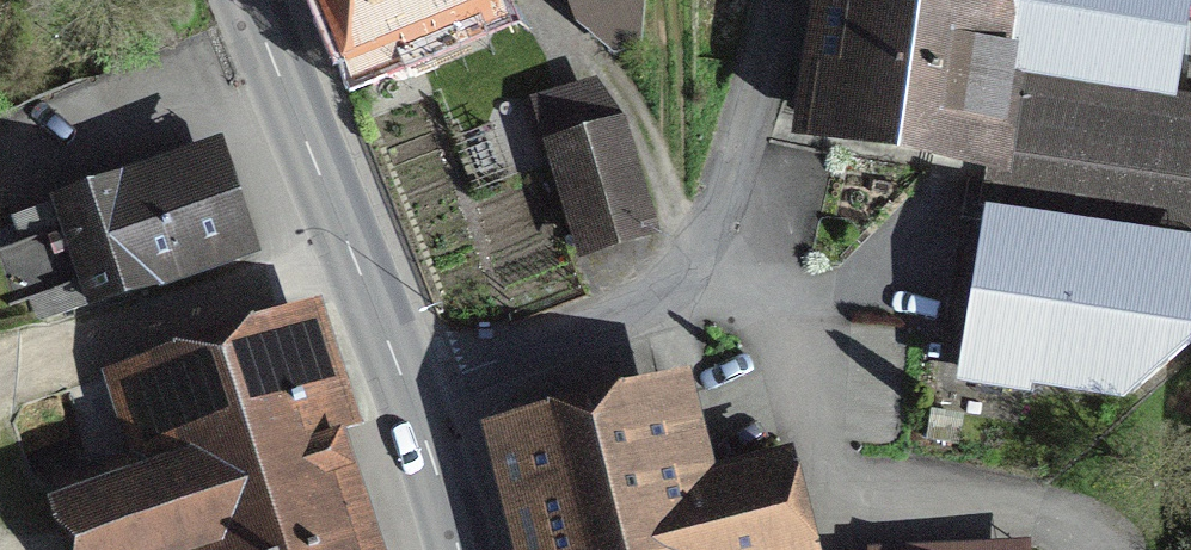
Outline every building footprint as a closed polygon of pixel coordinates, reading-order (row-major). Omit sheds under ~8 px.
[(486,0),(334,0),(361,67),(492,14),(486,0)] [(576,7),(609,5),(623,38),(648,31),(644,53),(688,32),(689,0),(573,0),(576,7)] [(979,221),(983,222),(959,365),(1132,392),(1190,344),(1190,339),(1190,111),(1159,106),(1177,0),(844,0),(823,131),(957,153),(956,160),(975,163),(977,154),(990,156),(979,221)] [(567,185),(624,169),(606,104),(548,119),(567,185)] [(40,296),(34,298),(41,320),(243,254),(212,162),(134,189),(130,177),(14,219),(40,296)] [(567,185),(587,250),(643,234),(624,169),(567,185)] [(78,549),(150,549),(205,532),(212,549),(358,549),(280,319),(104,374),(138,477),(63,500),(78,549)] [(782,461),(685,486),(663,401),(516,439),(545,549),(805,549),(782,461)]
